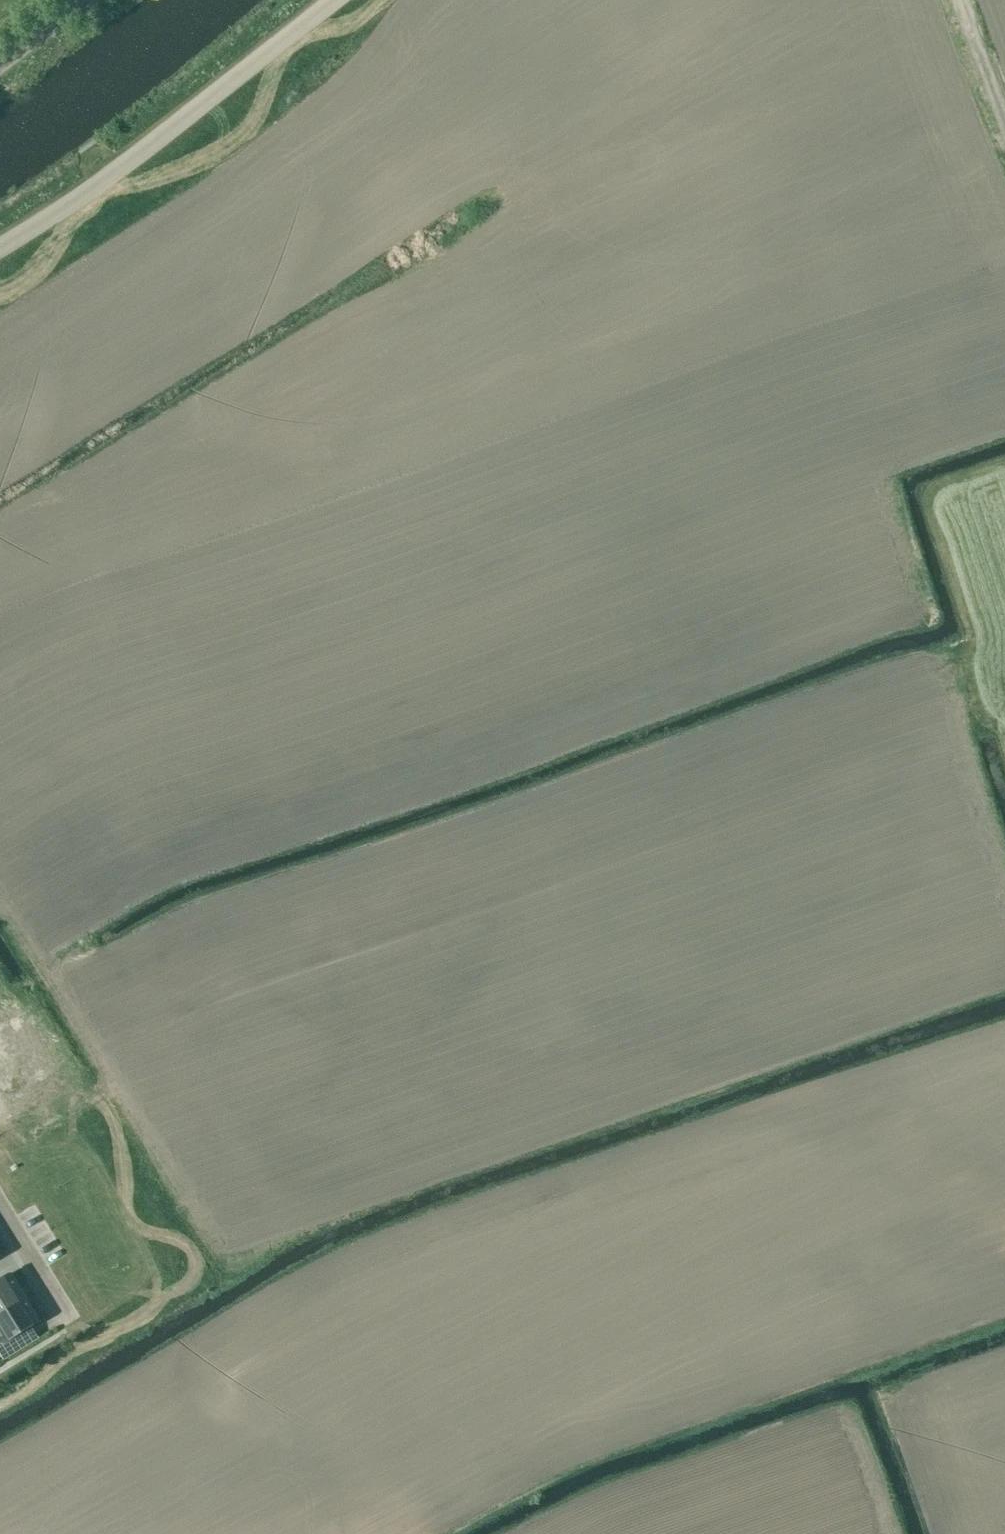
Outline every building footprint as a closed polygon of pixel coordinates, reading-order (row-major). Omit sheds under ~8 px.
[(0,1279),(0,1312),(24,1297),(9,1274),(0,1279)] [(0,1312),(0,1344),(4,1341),(4,1342),(38,1321),(24,1297),(0,1312)]
